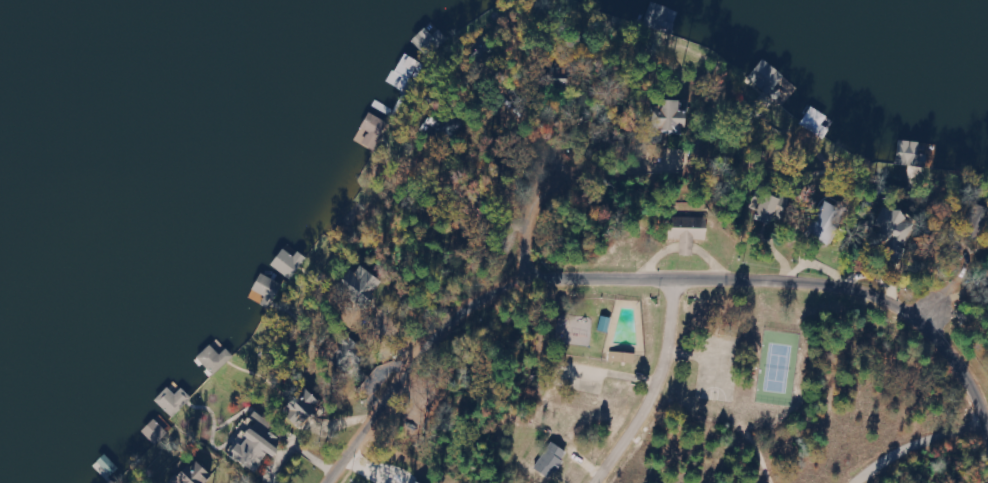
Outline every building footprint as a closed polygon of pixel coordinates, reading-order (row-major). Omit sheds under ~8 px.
[(653,12),(652,9),(646,11),(649,21),(665,17),(663,9),(653,12)] [(424,64),(403,54),(390,84),(410,94),(424,64)] [(681,102),(662,101),(661,133),(680,134),(681,128),(688,128),(688,113),(680,113),(681,102)] [(825,126),(830,117),(813,107),(802,126),(825,139),(831,130),(825,126)] [(356,142),(376,152),(391,124),(371,113),(356,142)] [(898,167),(929,168),(930,143),(899,142),(898,167)] [(758,220),(774,225),(779,210),(784,212),(788,201),(766,194),(758,220)] [(812,237),(831,247),(849,212),(829,203),(812,237)] [(909,238),(908,210),(884,211),(885,232),(891,232),(891,239),(909,238)] [(682,256),(695,257),(695,241),(708,241),(709,229),(699,229),(700,224),(705,224),(705,219),(676,218),(676,229),(671,229),(670,240),(682,241),(682,256)] [(299,252),(296,257),(285,249),(273,267),(293,280),(308,258),(299,252)] [(251,300),(273,309),(283,283),(261,275),(251,300)] [(365,350),(352,339),(333,361),(349,375),(356,367),(358,368),(364,360),(359,356),(365,350)] [(228,349),(222,355),(213,346),(199,358),(215,376),(235,357),(228,349)] [(637,364),(637,354),(611,353),(611,363),(637,364)] [(177,395),(169,388),(156,402),(175,419),(194,399),(183,389),(177,395)] [(301,400),(284,413),(297,429),(325,407),(314,394),(303,403),(301,400)] [(144,433),(158,446),(170,434),(156,420),(144,433)] [(269,454),(277,459),(283,448),(250,431),(234,460),(259,473),(269,454)] [(569,452),(551,443),(537,472),(555,480),(569,452)] [(190,482),(213,482),(217,478),(198,462),(185,477),(191,482),(190,482)]
